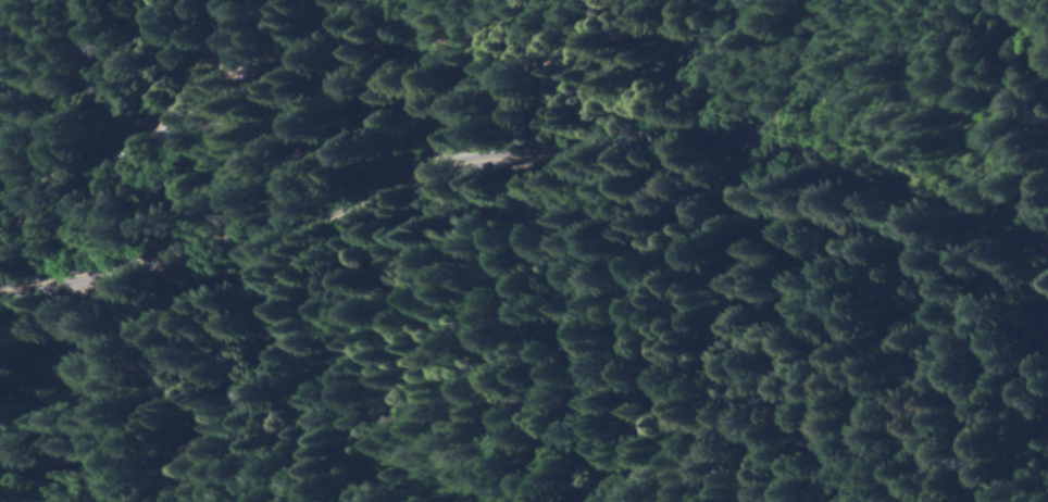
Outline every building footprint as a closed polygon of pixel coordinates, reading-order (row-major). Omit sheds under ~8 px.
[(116,117),(125,112),(129,120),(121,125),(116,117)] [(185,129),(174,129),(174,120),(185,120),(185,129)] [(160,138),(154,128),(160,126),(164,136),(160,138)] [(99,143),(96,140),(114,128),(116,131),(99,143)] [(149,140),(146,134),(151,130),(154,137),(149,140)] [(78,165),(73,160),(80,151),(87,156),(78,165)]
